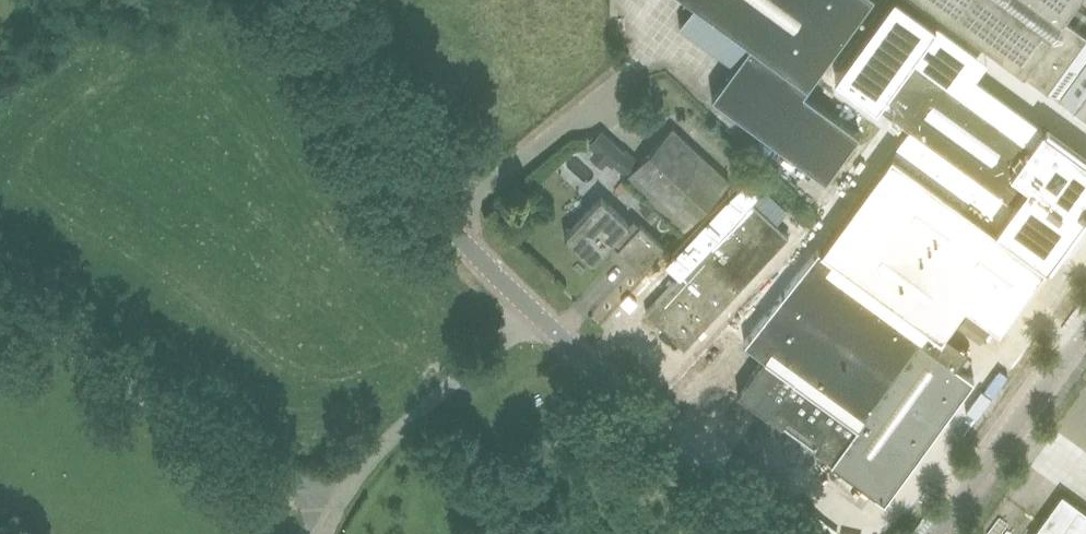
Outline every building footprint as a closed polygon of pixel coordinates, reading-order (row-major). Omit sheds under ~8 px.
[(748,44),(712,94),(824,176),(858,130),(803,89),(806,85),(807,86),(869,0),(688,0),(748,44)] [(1057,95),(1085,116),(1085,32),(1062,15),(1073,0),(926,0),(1057,95)] [(1028,142),(910,56),(876,103),(1012,202),(1022,189),(1073,225),(1085,208),(1085,159),(1040,125),(1028,142)] [(671,127),(626,174),(684,229),(728,181),(671,127)] [(1002,331),(1050,268),(995,227),(1008,210),(1013,203),(909,127),(827,240),(951,330),(969,306),(1002,331)] [(625,151),(623,149),(601,128),(587,143),(594,150),(589,155),(601,167),(607,162),(611,166),(613,164),(625,151)] [(600,195),(564,235),(592,262),(611,242),(640,269),(662,245),(632,217),(628,221),(600,195)] [(644,311),(682,347),(786,235),(748,199),(644,311)] [(639,210),(648,218),(655,210),(646,202),(639,210)] [(738,392),(767,413),(767,412),(779,420),(781,417),(811,439),(809,442),(830,457),(829,458),(884,498),(972,376),(955,363),(967,348),(947,334),(951,330),(827,240),(745,342),(764,356),(738,392)] [(956,323),(978,339),(987,328),(965,312),(956,323)] [(1061,494),(1032,533),(1085,533),(1085,512),(1061,494)]
